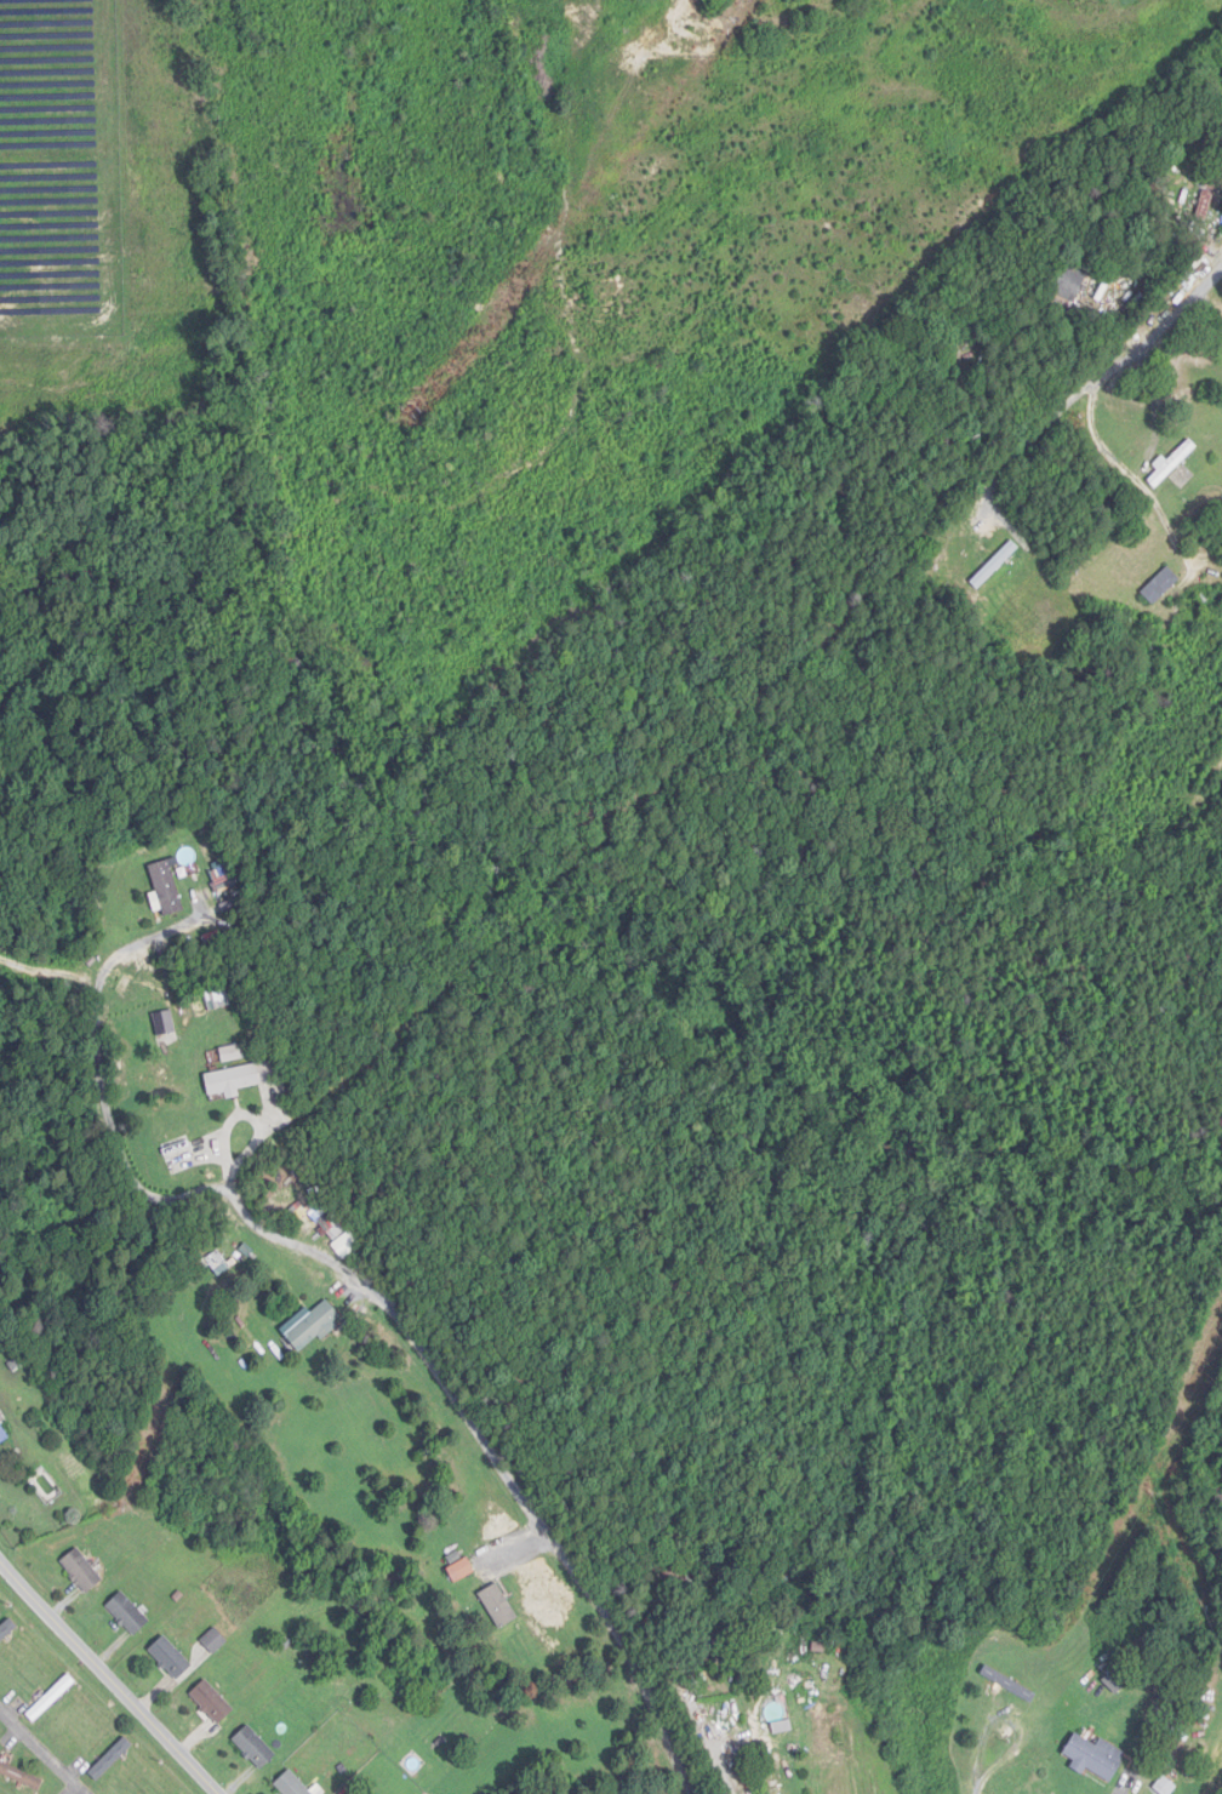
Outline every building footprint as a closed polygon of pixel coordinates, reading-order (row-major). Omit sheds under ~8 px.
[(1045,289),(1074,304),(1088,275),(1060,261),(1045,289)] [(1194,476),(1182,466),(1198,447),(1188,438),(1178,449),(1169,460),(1162,455),(1153,466),(1158,470),(1148,482),(1160,491),(1171,478),(1183,489),(1194,476)] [(972,582),(979,589),(1021,548),(1013,541),(972,582)] [(1155,605),(1181,579),(1168,567),(1143,593),(1155,605)] [(184,911),(170,861),(150,866),(164,916),(184,911)] [(244,1058),(242,1046),(222,1050),(224,1062),(244,1058)] [(210,1099),(262,1088),(257,1064),(205,1075),(210,1099)] [(342,1261),(362,1244),(351,1231),(346,1235),(337,1224),(332,1229),(324,1219),(321,1222),(335,1239),(329,1245),(342,1261)] [(342,1317),(327,1300),(287,1337),(302,1354),(342,1317)] [(87,1594),(104,1580),(78,1549),(61,1563),(87,1594)] [(458,1581),(475,1572),(468,1559),(451,1568),(458,1581)] [(518,1619),(499,1583),(480,1593),(499,1629),(518,1619)] [(107,1607),(135,1636),(150,1621),(122,1592),(107,1607)] [(11,1620),(0,1629),(0,1643),(18,1628),(11,1620)] [(178,1680),(193,1666),(164,1636),(149,1651),(178,1680)] [(1104,1681),(1116,1694),(1135,1676),(1122,1663),(1104,1681)] [(28,1715),(35,1722),(76,1682),(68,1674),(28,1715)] [(191,1694),(220,1723),(235,1709),(205,1679),(191,1694)] [(277,1753),(248,1725),(233,1740),(261,1769),(277,1753)] [(1110,1782),(1127,1753),(1101,1739),(1098,1745),(1076,1733),(1064,1754),(1075,1760),(1071,1767),(1086,1775),(1089,1770),(1110,1782)] [(133,1745),(125,1737),(91,1772),(98,1780),(133,1745)] [(0,1760),(0,1772),(39,1790),(43,1781),(0,1760)] [(290,1770),(275,1785),(284,1793),(314,1793),(290,1770)]
